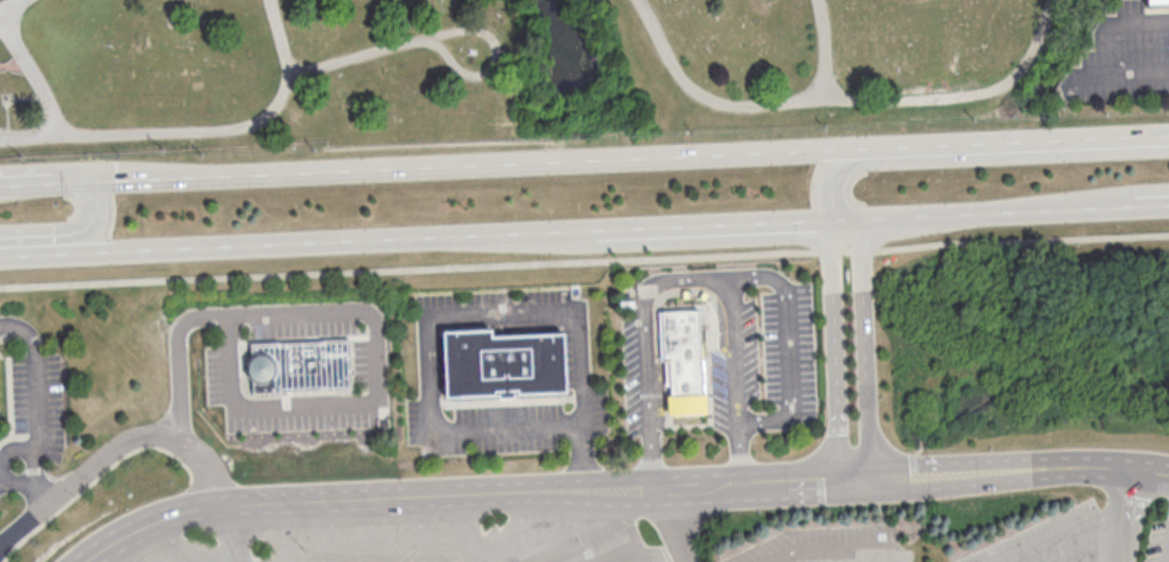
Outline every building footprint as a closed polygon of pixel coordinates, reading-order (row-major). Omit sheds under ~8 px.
[(661,310),(699,309),(701,393),(705,392),(705,412),(673,413),(671,383),(667,383),(665,359),(663,359),(661,310)] [(444,331),(446,395),(566,392),(564,332),(492,334),(492,328),(444,331)] [(253,380),(253,392),(350,387),(348,338),(251,343),(252,355),(249,356),(247,358),(246,361),(245,363),(245,368),(246,371),(248,375),(251,377),(253,380)]
